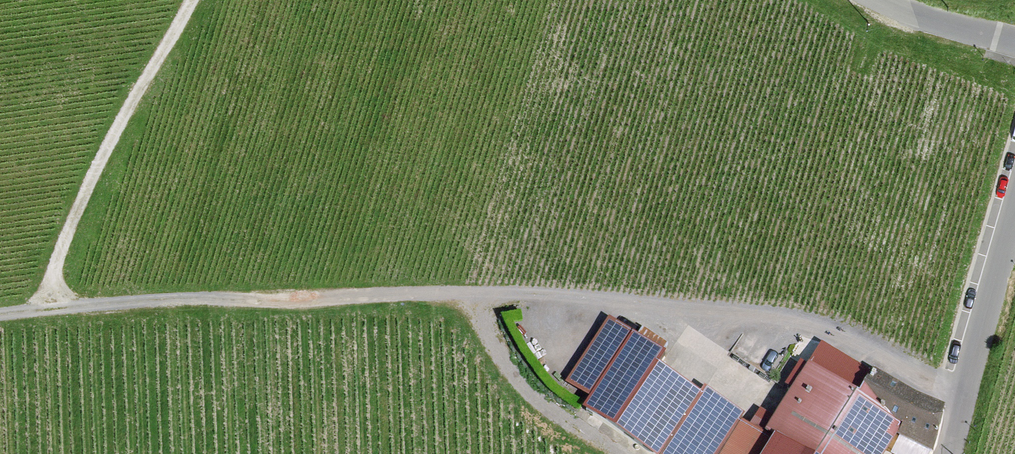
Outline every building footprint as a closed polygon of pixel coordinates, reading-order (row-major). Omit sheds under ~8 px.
[(631,331),(608,316),(565,381),(588,396),(631,331)] [(631,331),(588,396),(583,403),(580,408),(615,431),(659,365),(666,355),(631,331)] [(821,346),(809,365),(860,394),(865,386),(873,370),(824,341),(821,346)] [(764,434),(773,439),(799,453),(886,453),(887,451),(898,433),(901,424),(896,422),(865,386),(860,394),(809,365),(800,360),(786,386),(792,389),(776,414),(764,434)] [(615,431),(651,453),(661,453),(701,391),(659,365),(615,431)] [(920,397),(873,370),(865,386),(896,422),(901,424),(898,433),(933,451),(943,408),(920,397)] [(661,453),(719,453),(741,419),(745,414),(704,387),(701,391),(661,453)] [(761,406),(749,424),(764,434),(776,414),(761,406)] [(741,419),(719,453),(764,453),(773,439),(764,434),(749,424),(741,419)] [(933,451),(898,433),(887,451),(892,453),(932,453),(933,451)] [(773,439),(764,453),(799,453),(773,439)]
